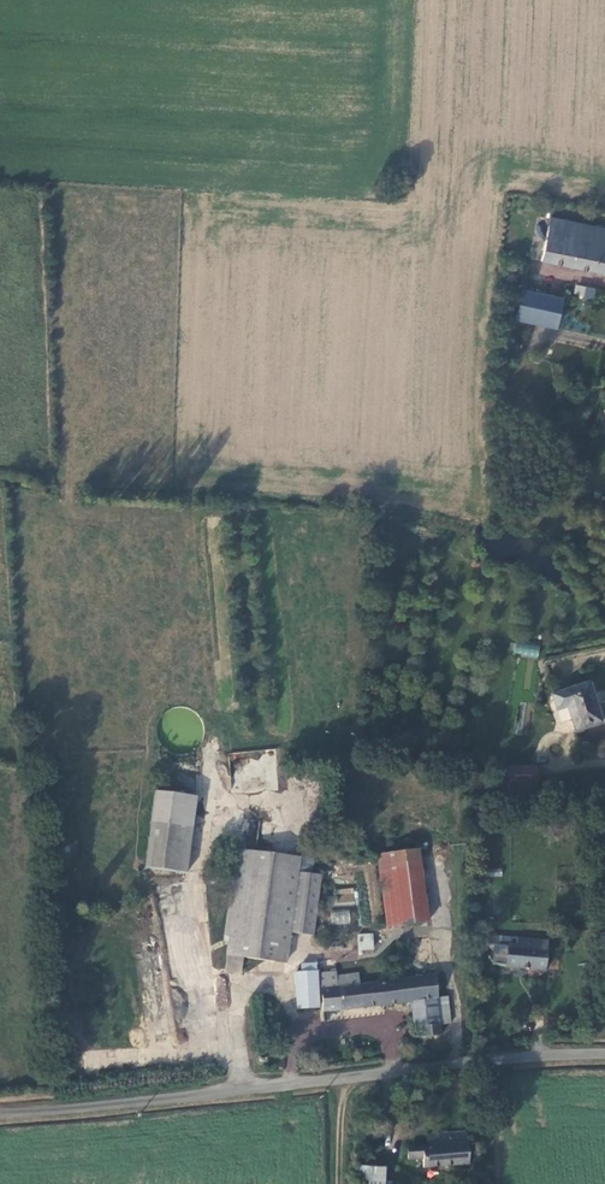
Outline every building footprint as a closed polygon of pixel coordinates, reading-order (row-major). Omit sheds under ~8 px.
[(552,217),(548,237),(536,235),(533,248),(544,250),(542,260),(604,274),(604,229),(552,217)] [(574,296),(594,300),(596,287),(576,284),(574,296)] [(517,317),(555,327),(563,298),(524,289),(517,317)] [(538,657),(539,644),(515,642),(514,655),(538,657)] [(602,723),(589,683),(551,695),(557,712),(568,708),(575,732),(602,723)] [(538,771),(508,771),(508,803),(537,803),(538,771)] [(183,799),(149,795),(142,871),(175,874),(183,799)] [(239,959),(252,852),(231,850),(221,939),(227,940),(224,971),(240,973),(242,959),(239,959)] [(418,851),(377,855),(386,926),(427,922),(418,851)] [(252,852),(239,959),(242,959),(282,964),(285,933),(292,873),(294,857),(252,852)] [(309,860),(294,857),(292,873),(307,875),(309,860)] [(317,876),(307,875),(292,873),(285,933),(309,936),(317,876)] [(339,903),(353,904),(354,889),(340,889),(339,903)] [(330,911),(331,924),(351,922),(349,909),(330,911)] [(357,933),(358,952),(374,950),(373,932),(357,933)] [(532,949),(533,941),(518,940),(517,948),(532,949)] [(545,972),(547,951),(547,943),(533,941),(532,949),(517,948),(508,946),(504,967),(545,972)] [(320,1005),(318,989),(315,972),(314,967),(299,969),(292,970),(298,1007),(320,1005)] [(322,989),(338,987),(337,976),(336,970),(315,972),(318,989),(322,989)] [(325,1012),(392,1004),(390,981),(386,981),(385,974),(378,975),(379,982),(360,984),(338,987),(322,989),(325,1012)] [(338,987),(360,984),(359,974),(337,976),(338,987)] [(390,981),(392,1004),(414,1001),(437,998),(434,975),(390,981)] [(216,1008),(226,1008),(227,977),(216,977),(216,1008)] [(437,998),(440,1025),(452,1024),(448,996),(437,998)] [(417,1029),(423,1028),(440,1026),(440,1025),(437,998),(414,1001),(417,1029)] [(424,1038),(441,1036),(440,1026),(423,1028),(424,1038)] [(469,1165),(467,1132),(447,1134),(448,1143),(434,1144),(428,1144),(406,1146),(407,1161),(423,1160),(423,1169),(469,1165)] [(428,1136),(428,1144),(434,1144),(448,1143),(447,1134),(428,1136)] [(382,1174),(360,1170),(358,1183),(381,1183),(382,1174)]
